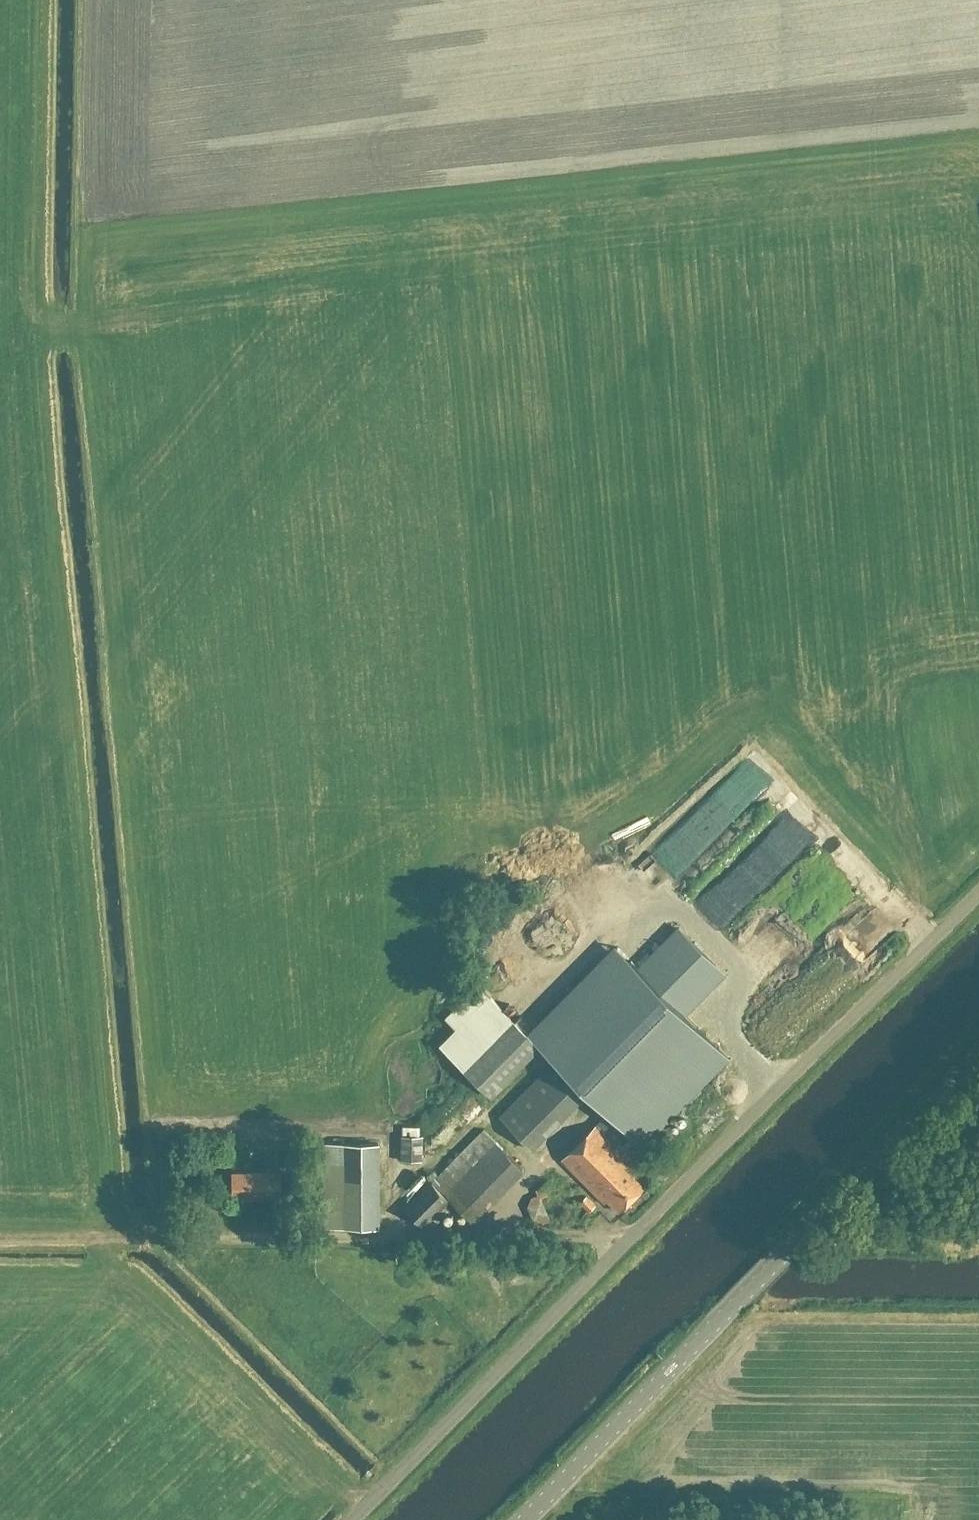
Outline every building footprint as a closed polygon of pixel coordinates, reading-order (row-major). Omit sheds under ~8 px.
[(870,964),(915,916),(894,897),(849,945),(870,964)] [(609,941),(617,925),(605,919),(598,935),(609,941)] [(607,1200),(619,1212),(647,1184),(627,1163),(631,1160),(627,1156),(638,1144),(640,1146),(727,1057),(684,1015),(725,974),(679,929),(639,970),(617,949),(618,948),(617,948),(530,1037),(608,1114),(561,1160),(604,1204),(607,1200)] [(448,1199),(472,1222),(523,1170),(483,1130),(431,1183),(432,1184),(407,1211),(422,1226),(448,1199)] [(401,1140),(400,1165),(423,1166),(424,1141),(401,1140)] [(278,1174),(231,1174),(231,1200),(278,1200),(278,1174)] [(596,1206),(587,1197),(580,1203),(590,1213),(596,1206)]
